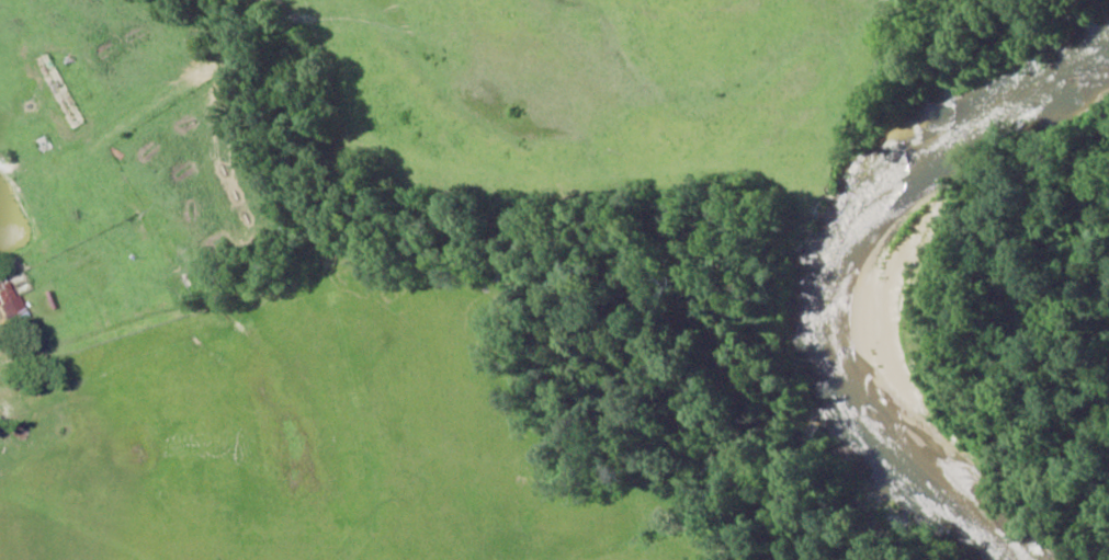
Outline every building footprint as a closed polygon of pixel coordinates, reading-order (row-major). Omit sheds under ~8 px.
[(12,280),(0,287),(0,297),(11,317),(27,308),(12,280)]
